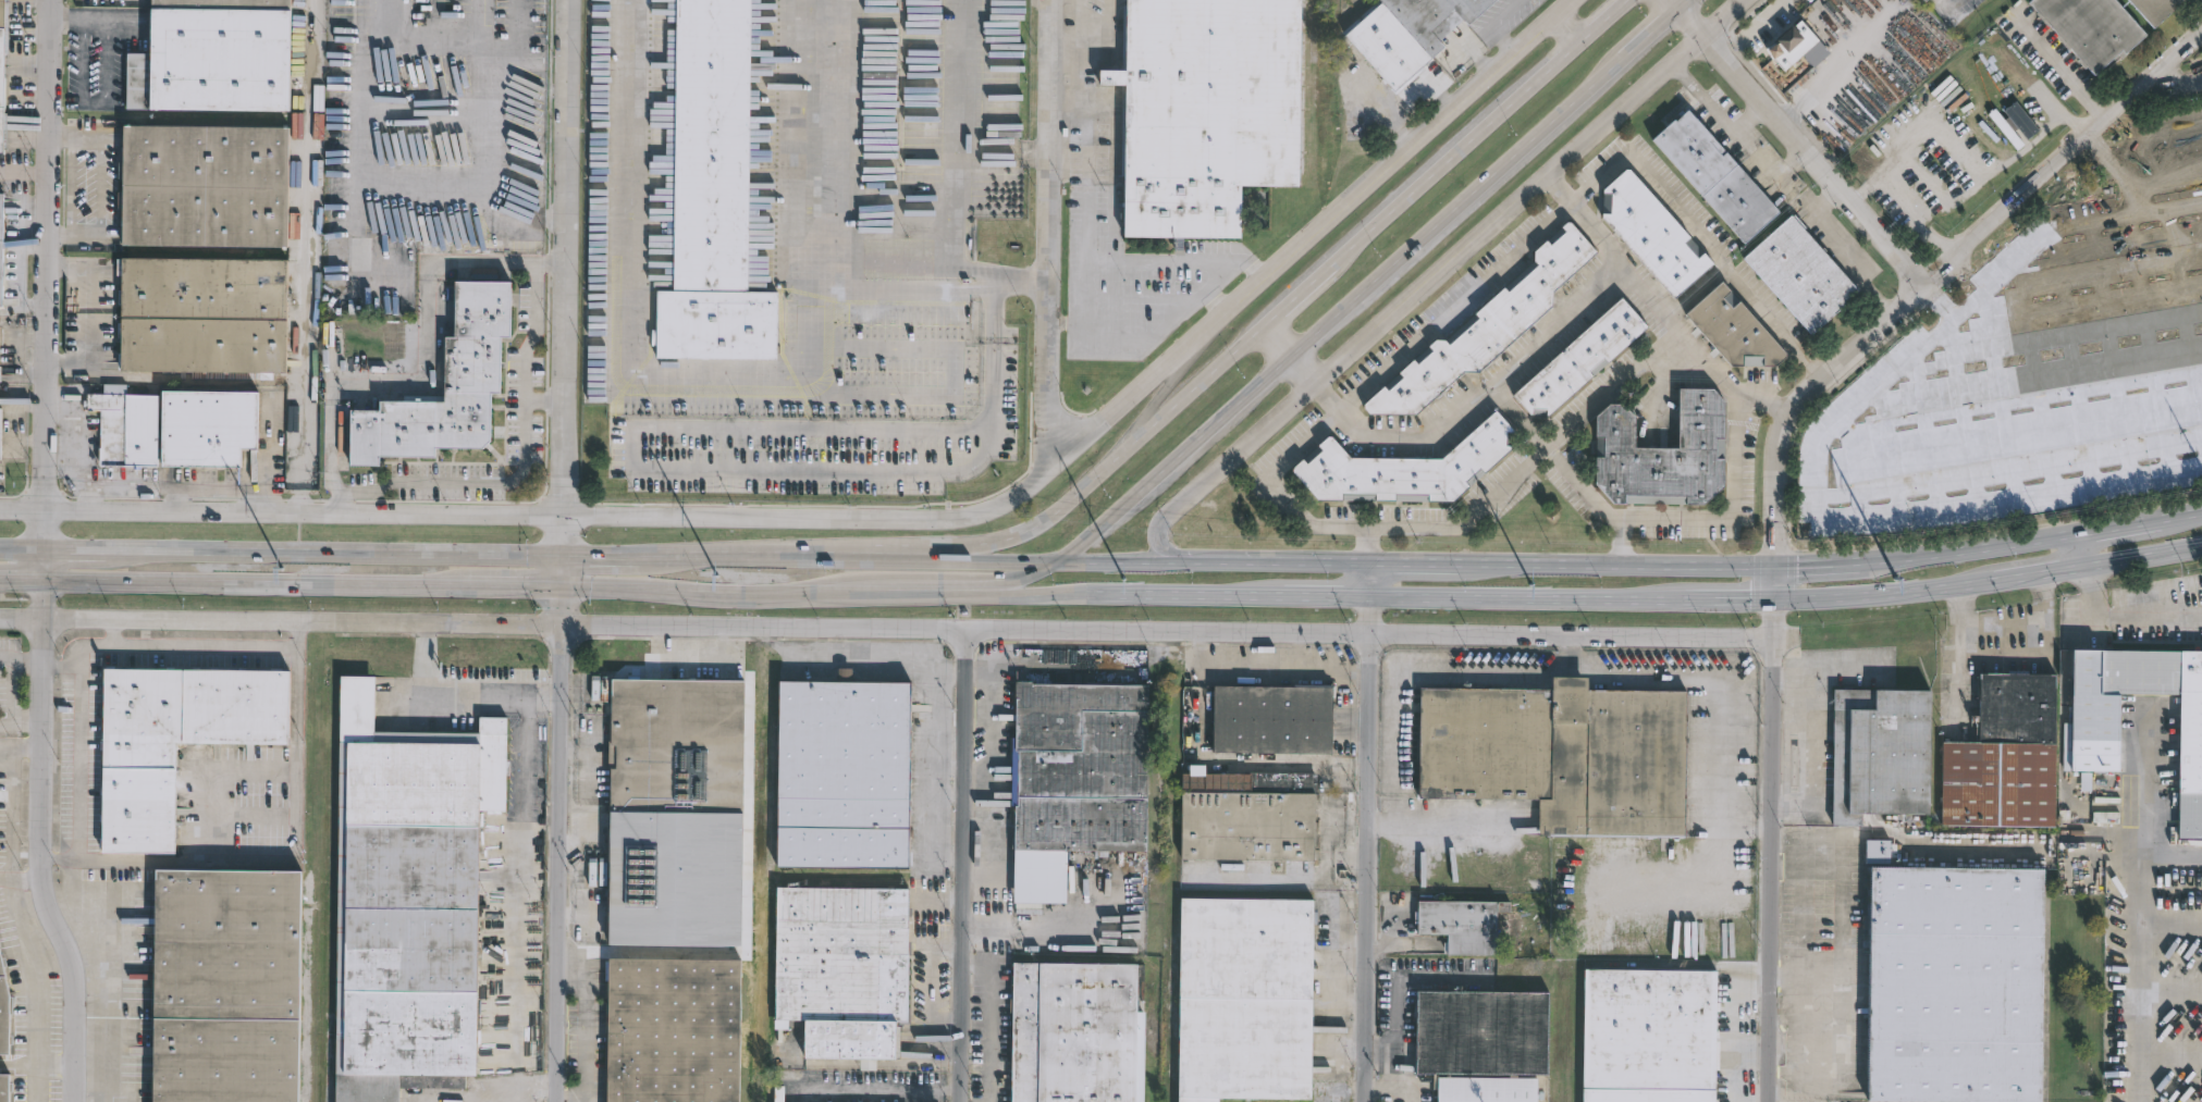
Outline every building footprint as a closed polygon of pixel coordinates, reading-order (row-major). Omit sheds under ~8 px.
[(155,53),(155,0),(286,0),(284,112),(128,109),(130,53),(155,53)] [(675,292),(677,0),(752,0),(750,293),(778,293),(777,361),(657,360),(659,292),(675,292)] [(1122,71),(1123,0),(1299,0),(1296,187),(1239,186),(1238,239),(1121,238),(1123,87),(1096,86),(1096,71),(1122,71)] [(1380,3),(1377,0),(1494,0),(1466,25),(1462,20),(1438,40),(1443,47),(1420,67),(1424,71),(1394,97),(1343,37),(1380,3)] [(2029,3),(2032,0),(2129,0),(2121,8),(2146,35),(2096,78),(2087,67),(2084,70),(2078,62),(2079,60),(2056,38),(2058,36),(2050,25),(2047,27),(2035,14),(2038,12),(2029,3)] [(2154,28),(2129,0),(2181,0),(2178,3),(2180,5),(2154,28)] [(1688,110),(1712,137),(1708,140),(1722,157),(1725,153),(1779,213),(1744,245),(1651,140),(1674,121),(1675,122),(1688,110)] [(118,248),(116,248),(118,126),(283,128),(282,250),(118,248)] [(1710,261),(1670,296),(1597,219),(1598,191),(1621,170),(1625,171),(1710,261)] [(1794,215),(1806,228),(1804,231),(1821,250),(1823,248),(1826,251),(1824,253),(1854,285),(1855,284),(1863,294),(1848,308),(1846,305),(1811,336),(1743,259),(1791,215),(1792,216),(1794,215)] [(1570,224),(1596,253),(1552,293),(1551,308),(1477,374),(1463,373),(1415,416),(1368,416),(1363,410),(1363,406),(1382,387),(1387,393),(1402,379),(1398,374),(1412,361),(1416,366),(1431,352),(1427,348),(1435,342),(1444,342),(1449,346),(1469,327),(1472,330),(1475,326),(1473,324),(1478,320),(1474,315),(1504,288),(1508,293),(1537,267),(1534,262),(1534,251),(1546,242),(1550,246),(1565,233),(1561,228),(1565,224),(1570,224)] [(212,370),(114,368),(115,255),(284,257),(283,371),(212,370)] [(1733,366),(1685,313),(1722,281),(1786,352),(1786,356),(1775,366),(1733,366)] [(484,446),(482,448),(435,447),(435,457),(380,456),(380,466),(350,466),(350,409),(380,409),(380,400),(444,400),(445,335),(455,336),(455,284),(513,285),(512,336),(502,336),(501,393),(492,393),(491,439),(484,446)] [(1591,379),(1548,417),(1529,417),(1512,397),(1622,298),(1648,327),(1591,379)] [(128,382),(128,393),(169,393),(169,388),(261,389),(261,446),(244,446),(244,465),(102,463),(102,410),(88,410),(88,408),(83,408),(83,398),(88,398),(88,392),(103,392),(103,382),(128,382)] [(1724,399),(1723,484),(1703,503),(1612,502),(1595,481),(1596,455),(1603,455),(1604,434),(1595,434),(1596,413),(1609,401),(1622,401),(1635,413),(1634,446),(1678,446),(1678,386),(1712,386),(1724,399)] [(1511,446),(1452,500),(1316,498),(1291,470),(1291,466),(1301,457),(1306,462),(1320,448),(1316,443),(1326,434),(1330,434),(1350,456),(1441,457),(1494,408),(1513,429),(1511,446)] [(2181,648),(2201,649),(2201,837),(2177,837),(2178,805),(2170,805),(2170,787),(2177,787),(2178,694),(2118,693),(2116,771),(2090,771),(2090,790),(2079,790),(2079,771),(2062,770),(2063,722),(2069,722),(2070,649),(2181,652),(2181,648)] [(849,667),(849,681),(908,682),(905,868),(772,866),(775,679),(836,680),(836,666),(849,667)] [(177,742),(175,853),(102,853),(104,668),(290,670),(290,744),(177,742)] [(2054,827),(1942,825),(1943,741),(1980,742),(1981,672),(2057,673),(2054,827)] [(404,1076),(404,1101),(332,1101),(336,674),(371,676),(371,730),(477,731),(477,716),(505,716),(504,809),(472,808),(470,1077),(404,1076)] [(1588,676),(1588,689),(1686,690),(1684,838),(1537,835),(1538,800),(1417,797),(1418,686),(1551,689),(1551,674),(1588,676)] [(737,945),(604,943),(607,678),(741,680),(737,945)] [(1031,680),(1031,683),(1146,684),(1145,851),(1107,851),(1107,858),(1093,857),(1093,850),(1067,850),(1066,903),(1010,903),(1011,805),(1016,805),(1016,750),(1012,750),(1013,680),(1031,680)] [(1330,753),(1210,751),(1211,684),(1331,685),(1330,753)] [(1833,825),(1834,689),(1930,690),(1929,815),(1861,815),(1861,825),(1833,825)] [(1200,772),(1314,772),(1313,792),(1309,792),(1308,862),(1176,858),(1177,791),(1246,793),(1246,790),(1178,789),(1178,773),(1183,773),(1183,764),(1200,764),(1200,772)] [(1891,839),(1891,843),(1896,843),(1896,857),(1891,857),(1891,863),(1866,863),(1866,839),(1891,839)] [(2045,869),(2041,1101),(1983,1101),(1868,1100),(1872,866),(2045,869)] [(299,870),(297,1101),(152,1101),(155,869),(299,870)] [(906,888),(906,907),(910,907),(910,916),(906,916),(906,941),(910,941),(909,955),(905,955),(903,1006),(909,1006),(909,1024),(896,1024),(896,1026),(898,1026),(898,1060),(874,1058),(874,1069),(857,1069),(858,1058),(800,1057),(800,1020),(772,1019),(774,887),(906,888)] [(1217,1099),(1217,1101),(1177,1101),(1180,899),(1312,901),(1309,1100),(1217,1099)] [(1508,902),(1508,911),(1512,911),(1512,914),(1510,914),(1510,934),(1493,934),(1493,955),(1443,955),(1441,953),(1441,942),(1444,942),(1444,934),(1414,934),(1414,924),(1412,924),(1412,911),(1414,911),(1414,901),(1508,902)] [(12,1055),(0,1055),(0,938),(13,998),(12,1055)] [(737,959),(735,1101),(603,1101),(605,958),(737,959)] [(1133,1088),(1133,1101),(1008,1101),(1010,962),(1134,964),(1133,1088)] [(1717,970),(1715,1101),(1582,1101),(1584,969),(1717,970)] [(1447,1076),(1423,1076),(1424,994),(1557,995),(1555,1077),(1447,1076)] [(10,1075),(10,1101),(0,1101),(0,1075),(10,1075)] [(1543,1100),(1543,1101),(1444,1101),(1444,1082),(1543,1084),(1543,1100)] [(787,1086),(787,1101),(773,1101),(774,1085),(787,1086)]
